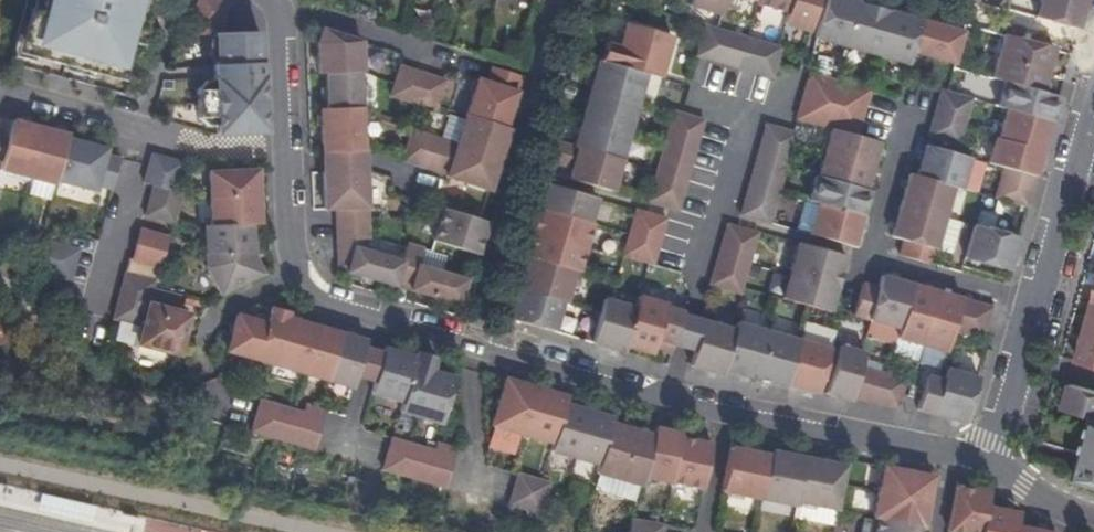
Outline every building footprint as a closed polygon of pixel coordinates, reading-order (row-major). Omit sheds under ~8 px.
[(40,19),(31,16),(25,40),(36,43),(33,55),(65,63),(66,61),(119,75),(128,42),(139,0),(45,0),(40,19)] [(29,16),(31,16),(40,19),(45,0),(33,0),(29,16)] [(128,42),(137,44),(149,0),(139,0),(128,42)] [(224,33),(223,19),(227,4),(215,0),(198,0),(193,16),(194,36),(214,36),(216,66),(213,66),(213,82),(205,82),(196,90),(198,119),(207,127),(216,127),(216,135),(263,132),(259,31),(224,33)] [(681,16),(713,25),(722,0),(687,0),(681,16)] [(756,4),(784,13),(782,24),(806,32),(815,0),(757,0),(756,4)] [(852,0),(824,0),(813,39),(905,64),(910,52),(953,64),(962,32),(961,31),(852,0)] [(1006,8),(1008,0),(977,0),(1006,8)] [(1035,17),(1077,29),(1085,0),(1040,0),(1035,17)] [(571,146),(552,141),(546,162),(568,169),(566,179),(609,190),(643,74),(657,77),(668,37),(622,24),(616,45),(604,42),(598,60),(596,60),(571,146)] [(778,47),(703,26),(695,55),(770,77),(778,47)] [(319,109),(320,155),(361,153),(358,71),(360,71),(359,42),(319,29),(315,41),(317,73),(326,73),(328,108),(319,109)] [(1038,91),(1050,49),(998,34),(988,77),(999,80),(1038,91)] [(443,80),(399,66),(389,96),(433,110),(443,80)] [(505,127),(521,77),(489,67),(484,81),(475,79),(454,143),(409,130),(400,160),(444,174),(443,177),(489,191),(490,190),(508,129),(505,127)] [(814,203),(806,234),(850,245),(865,190),(862,189),(875,142),(853,136),(865,89),(805,74),(792,119),(827,128),(814,176),(812,175),(805,200),(814,203)] [(1028,201),(1057,97),(1038,91),(999,80),(993,105),(1001,108),(993,138),(991,137),(984,162),(998,167),(991,196),(1026,206),(1028,201)] [(967,98),(938,89),(924,134),(953,143),(967,98)] [(671,111),(645,200),(675,209),(700,120),(671,111)] [(12,120),(7,139),(1,161),(0,166),(0,170),(54,184),(55,181),(94,191),(96,186),(112,190),(121,159),(104,154),(106,149),(67,139),(68,135),(12,120)] [(791,131),(763,124),(737,214),(766,223),(791,131)] [(965,157),(922,144),(912,175),(905,173),(887,236),(899,239),(896,254),(926,264),(949,186),(956,189),(965,157)] [(361,153),(320,155),(321,171),(364,169),(363,153),(361,153)] [(154,187),(146,216),(175,224),(183,193),(176,191),(183,164),(182,163),(152,156),(145,184),(154,187)] [(335,240),(334,240),(335,269),(395,286),(398,274),(411,278),(408,290),(457,304),(464,279),(416,264),(420,248),(405,243),(399,260),(353,246),(352,241),(366,241),(364,169),(321,171),(322,209),(333,209),(335,240)] [(207,268),(222,295),(263,274),(252,256),(250,225),(260,224),(258,170),(209,173),(212,226),(205,226),(207,268)] [(525,260),(508,319),(551,332),(561,301),(564,301),(573,271),(577,272),(591,223),(588,222),(594,198),(541,183),(533,209),(536,210),(523,259),(525,260)] [(485,222),(443,208),(432,241),(475,255),(485,222)] [(663,218),(633,209),(621,255),(650,264),(663,218)] [(754,232),(724,224),(707,284),(737,294),(754,232)] [(1008,270),(1017,238),(971,224),(960,256),(1008,270)] [(141,230),(133,260),(162,268),(170,237),(143,230),(141,230)] [(36,238),(28,268),(59,276),(68,246),(36,238)] [(842,256),(795,242),(779,298),(826,312),(842,256)] [(68,246),(59,276),(71,279),(78,249),(68,246)] [(398,274),(395,286),(408,290),(411,278),(398,274)] [(127,275),(116,320),(145,327),(140,344),(180,354),(190,314),(179,312),(183,296),(154,289),(156,282),(129,275),(127,275)] [(987,306),(878,275),(873,287),(860,283),(850,316),(895,329),(893,338),(942,352),(948,330),(977,338),(987,306)] [(670,344),(679,314),(680,311),(663,306),(664,304),(637,296),(633,307),(602,299),(589,342),(621,351),(622,346),(647,353),(649,347),(659,350),(661,342),(670,344)] [(1075,361),(1093,366),(1093,298),(1075,361)] [(266,324),(239,316),(238,316),(227,353),(353,389),(356,379),(364,349),(367,341),(319,328),(287,318),(288,313),(270,308),(266,324)] [(691,350),(699,319),(692,317),(679,314),(670,344),(683,348),(691,350)] [(723,371),(785,388),(785,385),(816,393),(818,386),(829,348),(733,322),(731,329),(699,319),(691,350),(686,366),(721,375),(723,371)] [(668,352),(670,344),(661,342),(659,350),(668,352)] [(838,345),(824,394),(850,401),(851,398),(893,409),(902,379),(857,365),(860,352),(838,345)] [(374,384),(370,394),(402,404),(399,413),(439,425),(454,378),(432,371),(435,359),(417,353),(416,357),(384,348),(383,354),(374,384)] [(383,354),(364,349),(356,379),(374,384),(383,354)] [(965,423),(978,377),(942,369),(938,379),(923,375),(912,409),(965,423)] [(568,397),(504,380),(491,427),(552,445),(550,453),(597,467),(595,474),(640,488),(642,479),(652,436),(612,423),(613,420),(566,404),(568,397)] [(1093,485),(1093,391),(1070,384),(1062,409),(1092,418),(1074,479),(1093,485)] [(262,403),(253,433),(316,451),(327,411),(307,406),(305,415),(262,403)] [(652,436),(642,479),(701,491),(712,445),(679,438),(680,434),(654,428),(652,436)] [(392,440),(383,470),(445,489),(457,450),(438,445),(435,452),(392,440)] [(771,456),(729,448),(721,492),(794,507),(795,503),(835,511),(844,467),(772,452),(771,456)] [(931,477),(882,467),(872,519),(876,519),(874,531),(923,531),(924,527),(922,527),(931,477)] [(518,477),(509,507),(539,516),(549,485),(518,477)] [(1017,528),(1019,515),(988,508),(990,494),(957,487),(947,531),(1036,531),(1017,528)] [(628,531),(662,531),(662,522),(629,520),(628,531)]
